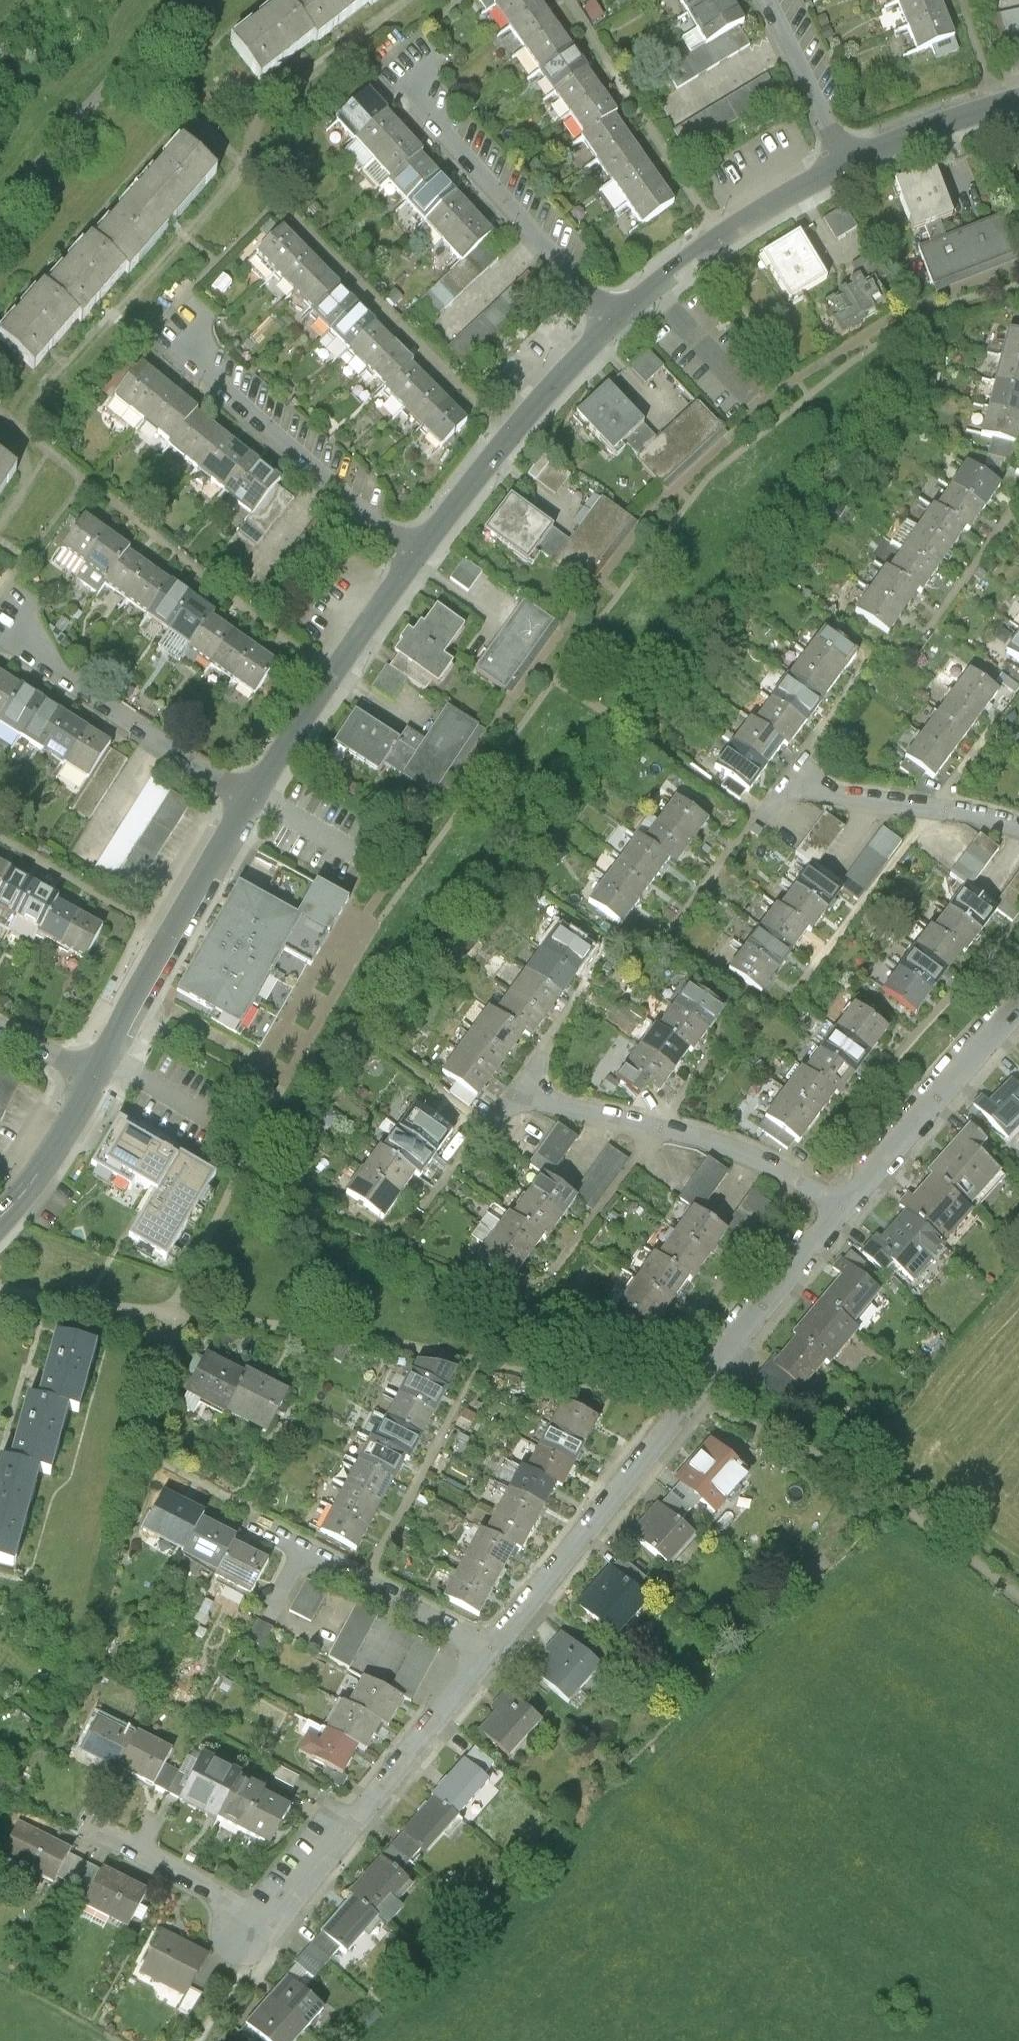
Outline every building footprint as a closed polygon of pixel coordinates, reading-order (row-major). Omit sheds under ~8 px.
[(288,6),(313,38),(316,42),(337,26),(370,0),(296,0),(288,6)] [(494,6),(503,0),(481,0),(479,1),(486,11),(494,6)] [(510,28),(541,6),(536,0),(503,0),(494,6),(510,28)] [(690,16),(718,0),(680,0),(690,16)] [(729,0),(718,0),(690,16),(708,47),(739,29),(744,26),(729,0)] [(909,29),(943,15),(937,0),(910,0),(904,3),(899,4),(909,29)] [(285,3),(232,44),(260,80),(282,63),(313,38),(288,6),(285,3)] [(556,28),(541,6),(510,28),(525,50),(556,28)] [(991,18),(1001,64),(1018,60),(1018,11),(991,18)] [(953,40),(943,15),(909,29),(919,54),(953,40)] [(571,50),(556,28),(525,50),(540,72),(571,50)] [(751,50),(739,29),(708,47),(665,72),(677,93),(751,50)] [(587,72),(571,50),(540,72),(556,94),(587,72)] [(602,94),(587,72),(556,94),(571,116),(602,94)] [(778,96),(766,76),(673,133),(686,153),(778,96)] [(338,120),(356,140),(386,113),(367,93),(338,120)] [(617,116),(602,94),(571,116),(586,138),(614,119),(617,116)] [(356,140),(374,160),(404,134),(386,113),(356,140)] [(582,141),(597,163),(629,141),(614,119),(586,138),(582,141)] [(422,154),(404,134),(374,160),(393,180),(420,156),(422,154)] [(597,163),(612,184),(644,162),(629,141),(597,163)] [(182,143),(94,244),(126,272),(128,274),(217,173),(182,143)] [(390,183),(409,203),(438,176),(420,156),(393,180),(390,183)] [(612,184),(627,206),(659,184),(644,162),(612,184)] [(936,169),(896,184),(915,231),(925,227),(942,221),(954,216),(936,169)] [(409,203),(427,222),(456,196),(438,176),(409,203)] [(674,206),(659,184),(627,206),(642,228),(674,206)] [(427,222),(445,242),(474,216),(456,196),(427,222)] [(846,207),(825,220),(837,240),(858,228),(846,207)] [(493,236),(474,216),(445,242),(463,262),(484,244),(493,236)] [(921,250),(935,287),(1018,254),(1018,245),(1008,216),(949,239),(933,245),(921,250)] [(925,227),(933,245),(949,239),(942,221),(925,227)] [(258,254),(277,273),(302,249),(283,230),(258,254)] [(801,235),(763,258),(791,303),(829,281),(801,235)] [(126,272),(94,244),(91,241),(47,293),(78,320),(81,322),(126,272)] [(499,260),(484,244),(463,262),(422,300),(437,317),(499,260)] [(277,273),(296,292),(321,268),(302,249),(277,273)] [(851,266),(857,277),(860,276),(864,284),(874,278),(884,272),(875,256),(864,262),(863,259),(851,266)] [(340,287),(321,268),(296,292),(315,311),(338,289),(340,287)] [(528,273),(448,347),(464,364),(544,290),(528,273)] [(854,288),(848,291),(862,318),(873,312),(876,316),(883,313),(880,308),(874,311),(869,302),(883,294),(874,278),(864,284),(860,276),(857,277),(850,281),(854,288)] [(865,323),(862,318),(848,291),(846,288),(839,293),(842,298),(833,304),(840,317),(834,320),(842,336),(865,323)] [(313,313),(332,332),(356,307),(338,289),(315,311),(313,313)] [(0,340),(0,342),(34,371),(78,320),(47,293),(44,290),(0,340)] [(332,332),(350,351),(375,326),(356,307),(332,332)] [(350,351),(369,369),(394,345),(375,326),(350,351)] [(1004,360),(1018,364),(1018,337),(1011,335),(1004,360)] [(412,364),(394,345),(369,369),(388,388),(410,366),(412,364)] [(664,367),(647,349),(628,366),(645,384),(664,367)] [(1004,360),(997,385),(1018,391),(1018,364),(1004,360)] [(113,398),(142,420),(168,388),(139,365),(113,398)] [(385,391),(404,410),(429,385),(410,366),(388,388),(385,391)] [(404,410),(423,429),(448,404),(429,385),(404,410)] [(644,424),(608,385),(577,414),(613,453),(625,441),(644,424)] [(990,411),(1018,419),(1018,391),(997,385),(990,411)] [(196,410),(168,388),(142,420),(170,443),(194,413),(196,410)] [(698,402),(658,439),(639,457),(637,459),(661,486),(722,429),(698,402)] [(467,423),(448,404),(423,429),(442,448),(467,423)] [(1018,428),(1018,419),(990,411),(983,436),(993,439),(1015,445),(1018,428)] [(168,446),(196,469),(222,436),(194,413),(170,443),(168,446)] [(658,439),(644,424),(625,441),(639,457),(658,439)] [(196,469),(225,491),(251,458),(222,436),(196,469)] [(993,439),(988,456),(1012,462),(1017,445),(1015,445),(993,439)] [(571,475),(542,453),(527,473),(556,495),(571,475)] [(280,481),(251,458),(225,491),(253,514),(276,486),(280,481)] [(17,471),(0,459),(0,498),(17,471)] [(967,467),(952,489),(984,510),(999,489),(967,467)] [(293,500),(276,486),(253,514),(223,552),(241,566),(293,500)] [(969,532),(984,510),(952,489),(937,511),(965,530),(969,532)] [(552,528),(510,495),(484,529),(527,561),(537,548),(552,528)] [(602,497),(569,540),(553,561),(551,564),(580,586),(631,519),(602,497)] [(934,508),(919,530),(950,551),(965,530),(937,511),(934,508)] [(62,551),(85,567),(107,537),(84,521),(62,551)] [(333,535),(314,521),(256,596),(275,611),(333,535)] [(569,540),(552,528),(537,548),(553,561),(569,540)] [(935,573),(950,551),(919,530),(904,552),(935,573)] [(129,553),(107,537),(85,567),(107,583),(127,555),(129,553)] [(920,595),(935,573),(904,552),(889,573),(917,593),(920,595)] [(105,586),(127,601),(149,571),(127,555),(107,583),(105,586)] [(465,559),(451,578),(469,591),(483,572),(465,559)] [(127,601),(149,617),(171,586),(149,571),(127,601)] [(885,571),(870,592),(902,614),(917,593),(889,573),(885,571)] [(149,617),(170,632),(192,601),(171,586),(149,617)] [(899,628),(902,614),(870,592),(867,606),(899,628)] [(214,617),(192,601),(170,632),(192,648),(212,620),(214,617)] [(525,601),(500,635),(529,656),(554,622),(525,601)] [(402,641),(394,652),(399,655),(433,680),(438,683),(452,662),(442,655),(464,625),(436,605),(423,624),(420,622),(412,632),(407,628),(399,639),(402,641)] [(190,651),(211,666),(233,635),(212,620),(192,648),(190,651)] [(835,626),(806,656),(838,680),(867,649),(835,626)] [(255,651),(233,635),(211,666),(233,681),(255,651)] [(505,689),(529,656),(500,635),(476,668),(505,689)] [(1008,654),(1018,662),(1018,637),(1008,654)] [(276,666),(255,651),(233,681),(254,697),(276,666)] [(399,655),(391,666),(408,679),(425,691),(433,680),(399,655)] [(821,703),(838,680),(806,656),(788,680),(821,703)] [(393,701),(408,679),(391,666),(388,664),(372,686),(393,701)] [(970,673),(954,695),(981,715),(998,694),(970,673)] [(2,716),(21,686),(0,674),(0,719),(2,716)] [(803,727),(821,703),(788,680),(771,703),(803,727)] [(21,736),(24,731),(43,701),(21,686),(2,716),(10,722),(7,727),(21,736)] [(965,737),(981,715),(954,695),(938,716),(965,737)] [(43,750),(46,745),(65,715),(43,701),(24,731),(32,737),(30,741),(43,750)] [(786,750),(803,727),(771,703),(754,727),(781,747),(786,750)] [(386,763),(440,798),(485,730),(448,705),(426,739),(407,728),(398,741),(384,762),(386,763)] [(379,773),(386,763),(384,762),(398,741),(355,712),(334,744),(379,773)] [(66,764),(69,759),(88,729),(65,715),(46,745),(55,751),(52,756),(66,764)] [(949,759),(965,737),(938,716),(921,738),(949,759)] [(749,724),(732,747),(764,770),(781,747),(754,727),(749,724)] [(111,744),(88,729),(69,759),(77,765),(74,770),(88,779),(108,748),(111,744)] [(933,780),(949,759),(921,738),(905,760),(907,761),(925,775),(933,780)] [(747,794),(764,770),(732,747),(715,770),(728,780),(746,793),(747,794)] [(127,760),(108,748),(88,779),(70,808),(89,821),(127,760)] [(901,769),(919,783),(925,775),(907,761),(901,769)] [(190,804),(151,779),(93,870),(132,894),(190,804)] [(739,802),(746,793),(728,780),(722,789),(739,802)] [(675,799),(658,821),(690,845),(706,823),(675,799)] [(796,855),(812,867),(814,869),(844,830),(825,816),(796,855)] [(675,866),(690,845),(658,821),(643,842),(667,860),(675,866)] [(883,830),(840,888),(841,889),(857,901),(901,843),(883,830)] [(636,837),(620,858),(652,882),(667,860),(643,842),(636,837)] [(951,876),(967,888),(970,890),(999,851),(980,837),(951,876)] [(636,903),(652,882),(620,858),(605,880),(636,903)] [(0,862),(0,899),(14,873),(15,871),(0,862)] [(316,886),(279,864),(260,898),(277,907),(261,934),(282,946),(316,886)] [(812,867),(796,888),(825,910),(834,899),(841,889),(840,888),(814,869),(812,867)] [(20,918),(38,887),(14,873),(0,899),(0,907),(20,918)] [(993,908),(997,910),(1012,922),(1018,913),(1018,873),(993,908)] [(620,924),(636,903),(605,880),(589,901),(620,924)] [(210,1024),(212,1021),(261,934),(277,907),(260,898),(238,885),(178,991),(180,993),(174,1004),(210,1024)] [(346,903),(316,886),(282,946),(280,949),(310,966),(346,903)] [(62,900),(38,887),(20,918),(44,932),(60,903),(62,900)] [(819,920),(825,910),(796,888),(780,910),(807,929),(810,932),(819,920)] [(967,888),(951,909),(981,931),(997,910),(993,908),(970,890),(967,888)] [(43,934),(66,947),(83,916),(60,903),(44,932),(43,934)] [(777,907),(761,928),(791,951),(799,939),(807,929),(780,910),(777,907)] [(965,952),(981,931),(951,909),(935,930),(962,950),(965,952)] [(107,929),(83,916),(66,947),(89,960),(107,929)] [(557,927),(541,948),(576,973),(591,952),(557,927)] [(761,928),(745,949),(775,972),(783,960),(791,951),(761,928)] [(932,928),(916,949),(946,971),(962,950),(935,930),(932,928)] [(232,1033),(280,949),(282,946),(261,934),(212,1021),(232,1033)] [(541,948),(526,969),(560,994),(576,973),(541,948)] [(768,981),(775,972),(745,949),(729,970),(759,993),(768,981)] [(916,949),(900,970),(930,992),(946,971),(916,949)] [(526,969),(511,990),(545,1015),(560,994),(526,969)] [(914,1013),(930,992),(900,970),(885,991),(914,1013)] [(689,986),(673,1008),(708,1033),(723,1011),(689,986)] [(529,1036),(545,1015),(511,990),(495,1011),(523,1031),(529,1036)] [(489,1006),(473,1028),(507,1053),(523,1031),(495,1011),(489,1006)] [(856,1006),(840,1028),(872,1052),(888,1030),(856,1006)] [(692,1054),(708,1033),(673,1008),(657,1029),(688,1051),(692,1054)] [(655,1027),(639,1048),(672,1073),(688,1051),(657,1029),(655,1027)] [(473,1028),(458,1049),(492,1074),(507,1053),(473,1028)] [(840,1028),(824,1049),(856,1073),(872,1052),(840,1028)] [(657,1094),(672,1073),(639,1048),(623,1070),(657,1094)] [(476,1095),(492,1074),(458,1049),(442,1070),(476,1095)] [(838,1097),(856,1073),(824,1049),(806,1073),(835,1094),(838,1097)] [(613,1063),(608,1071),(616,1077),(622,1069),(613,1063)] [(0,1069),(0,1122),(21,1080),(0,1069)] [(803,1070),(787,1091),(820,1115),(835,1094),(806,1073),(803,1070)] [(974,1106),(996,1128),(993,1131),(1004,1142),(1007,1139),(1008,1140),(1018,1129),(1018,1092),(1011,1084),(988,1106),(981,1099),(974,1106)] [(799,1142),(820,1115),(787,1091),(767,1118),(796,1139),(799,1142)] [(415,1105),(399,1127),(435,1153),(451,1131),(415,1105)] [(767,1118),(759,1129),(787,1150),(796,1139),(767,1118)] [(529,1164),(543,1175),(549,1179),(578,1140),(558,1125),(529,1164)] [(94,1164),(156,1197),(177,1159),(115,1126),(94,1164)] [(420,1175),(435,1153),(399,1127),(383,1149),(415,1172),(420,1175)] [(971,1127),(960,1138),(977,1153),(987,1142),(971,1127)] [(929,1172),(935,1177),(969,1208),(1000,1174),(977,1153),(960,1138),(929,1172)] [(380,1146),(364,1169),(399,1194),(415,1172),(383,1149),(380,1146)] [(609,1147),(572,1196),(576,1199),(591,1210),(628,1161),(609,1147)] [(171,1263),(216,1180),(177,1159),(156,1197),(132,1242),(171,1263)] [(679,1199),(694,1210),(699,1214),(729,1174),(709,1159),(679,1199)] [(383,1216),(399,1194),(364,1169),(348,1191),(383,1216)] [(543,1175),(528,1195),(560,1219),(576,1199),(572,1196),(549,1179),(543,1175)] [(900,1206),(907,1213),(943,1246),(974,1213),(969,1208),(935,1177),(913,1200),(908,1196),(900,1206)] [(752,1192),(723,1232),(726,1234),(742,1246),(771,1206),(752,1192)] [(545,1240),(560,1219),(528,1195),(512,1216),(542,1238),(545,1240)] [(694,1210),(675,1235),(708,1259),(726,1234),(723,1232),(699,1214),(694,1210)] [(895,1263),(915,1282),(946,1248),(943,1246),(907,1213),(876,1246),(895,1263)] [(510,1214),(494,1236),(526,1259),(542,1238),(512,1216),(510,1214)] [(690,1282),(708,1259),(675,1235),(658,1258),(687,1280),(690,1282)] [(510,1281),(526,1259),(494,1236),(478,1257),(510,1281)] [(895,1263),(876,1246),(872,1242),(861,1254),(884,1275),(895,1263)] [(655,1256),(637,1280),(669,1304),(687,1280),(658,1258),(655,1256)] [(844,1277),(823,1302),(853,1327),(880,1295),(841,1261),(834,1269),(844,1277)] [(652,1328),(669,1304),(637,1280),(620,1304),(652,1328)] [(859,1332),(853,1327),(823,1302),(794,1334),(798,1338),(826,1362),(830,1365),(859,1332)] [(802,1390),(826,1362),(798,1338),(778,1360),(774,1366),(790,1380),(802,1390)] [(95,1352),(55,1341),(37,1406),(68,1415),(77,1417),(95,1352)] [(206,1356),(184,1395),(223,1416),(224,1413),(244,1377),(206,1356)] [(774,1398),(790,1380),(774,1366),(778,1360),(775,1358),(754,1381),(774,1398)] [(416,1362),(398,1395),(432,1414),(454,1371),(416,1362)] [(247,1373),(244,1377),(224,1413),(264,1435),(286,1395),(247,1373)] [(420,1437),(432,1414),(398,1395),(385,1418),(420,1437)] [(563,1402),(551,1425),(586,1443),(598,1420),(563,1402)] [(50,1480),(68,1415),(37,1406),(26,1403),(8,1469),(38,1477),(50,1480)] [(407,1460),(420,1437),(385,1418),(373,1442),(404,1459),(407,1460)] [(551,1425),(539,1447),(574,1466),(586,1443),(551,1425)] [(370,1440),(357,1463),(391,1482),(404,1459),(373,1442),(370,1440)] [(680,1482),(683,1484),(702,1502),(715,1513),(747,1479),(710,1445),(688,1468),(691,1471),(680,1482)] [(561,1489),(574,1466),(539,1447),(526,1470),(554,1485),(561,1489)] [(379,1504),(391,1482),(357,1463),(345,1486),(379,1504)] [(38,1477),(8,1469),(0,1467),(0,1568),(12,1571),(38,1477)] [(521,1467),(509,1489),(542,1507),(554,1485),(526,1470),(521,1467)] [(683,1484),(660,1509),(679,1526),(702,1502),(683,1484)] [(366,1527),(379,1504),(345,1486),(332,1509),(366,1527)] [(509,1489),(497,1511),(531,1528),(542,1507),(509,1489)] [(164,1495),(142,1534),(181,1555),(200,1520),(202,1516),(164,1495)] [(658,1507),(632,1535),(667,1568),(694,1539),(679,1526),(660,1509),(658,1507)] [(354,1550),(366,1527),(332,1509),(320,1532),(354,1550)] [(519,1550),(531,1528),(497,1511),(486,1532),(515,1548),(519,1550)] [(235,1540),(200,1520),(181,1555),(215,1575),(231,1545),(235,1540)] [(480,1529),(468,1552),(503,1571),(515,1548),(486,1532),(480,1529)] [(266,1564),(231,1545),(215,1575),(212,1580),(247,1599),(266,1564)] [(468,1552),(455,1576),(490,1594),(503,1571),(468,1552)] [(622,1560),(611,1572),(635,1592),(645,1581),(622,1560)] [(611,1572),(609,1570),(577,1606),(615,1640),(648,1604),(635,1592),(611,1572)] [(477,1618),(490,1594),(455,1576),(442,1599),(477,1618)] [(328,1593),(307,1581),(289,1612),(310,1624),(328,1593)] [(376,1619),(355,1608),(327,1660),(348,1671),(376,1619)] [(587,1659),(562,1635),(546,1653),(551,1658),(535,1675),(567,1705),(600,1670),(587,1659)] [(418,1641),(389,1693),(402,1701),(409,1705),(439,1652),(418,1641)] [(599,1646),(587,1659),(600,1670),(607,1677),(619,1664),(599,1646)] [(362,1679),(347,1707),(382,1726),(386,1729),(402,1701),(389,1693),(362,1679)] [(540,1723),(507,1693),(493,1708),(498,1713),(481,1733),(509,1758),(540,1723)] [(341,1704),(326,1732),(356,1748),(363,1752),(374,1734),(377,1736),(382,1726),(347,1707),(341,1704)] [(132,1741),(97,1722),(80,1753),(114,1772),(117,1768),(132,1741)] [(306,1738),(298,1753),(340,1776),(356,1748),(326,1732),(318,1745),(306,1738)] [(136,1734),(132,1741),(117,1768),(152,1788),(153,1786),(165,1765),(171,1753),(136,1734)] [(493,1767),(475,1751),(463,1764),(481,1780),(493,1767)] [(204,1758),(192,1780),(180,1801),(216,1821),(240,1778),(204,1758)] [(486,1785),(481,1780),(463,1764),(431,1799),(433,1801),(455,1820),(486,1785)] [(192,1780),(165,1765),(153,1786),(180,1801),(192,1780)] [(293,1790),(299,1780),(278,1767),(272,1778),(293,1790)] [(241,1835),(262,1796),(262,1794),(248,1786),(249,1783),(240,1778),(216,1821),(241,1835)] [(289,1811),(262,1796),(241,1835),(268,1849),(289,1811)] [(457,1822),(455,1820),(433,1801),(402,1836),(420,1852),(425,1857),(457,1822)] [(22,1825),(4,1858),(52,1886),(57,1877),(70,1855),(71,1852),(22,1825)] [(397,1877),(420,1852),(402,1836),(379,1861),(397,1877)] [(102,1873),(70,1855),(57,1877),(89,1896),(102,1873)] [(407,1886),(397,1877),(379,1861),(348,1895),(353,1900),(377,1922),(385,1929),(401,1912),(391,1903),(407,1886)] [(103,1871),(102,1873),(89,1896),(83,1908),(126,1932),(147,1895),(103,1871)] [(345,1957),(377,1922),(353,1900),(321,1936),(339,1952),(345,1957)] [(206,1960),(162,1936),(139,1978),(183,2002),(188,1993),(206,1960)] [(302,1993),(339,1952),(321,1936),(294,1966),(297,1969),(288,1979),(302,1993)] [(288,1979),(246,2025),(264,2040),(292,2040),(321,2009),(302,1993),(288,1979)] [(200,1999),(188,1993),(183,2002),(177,2014),(187,2019),(200,1999)]
